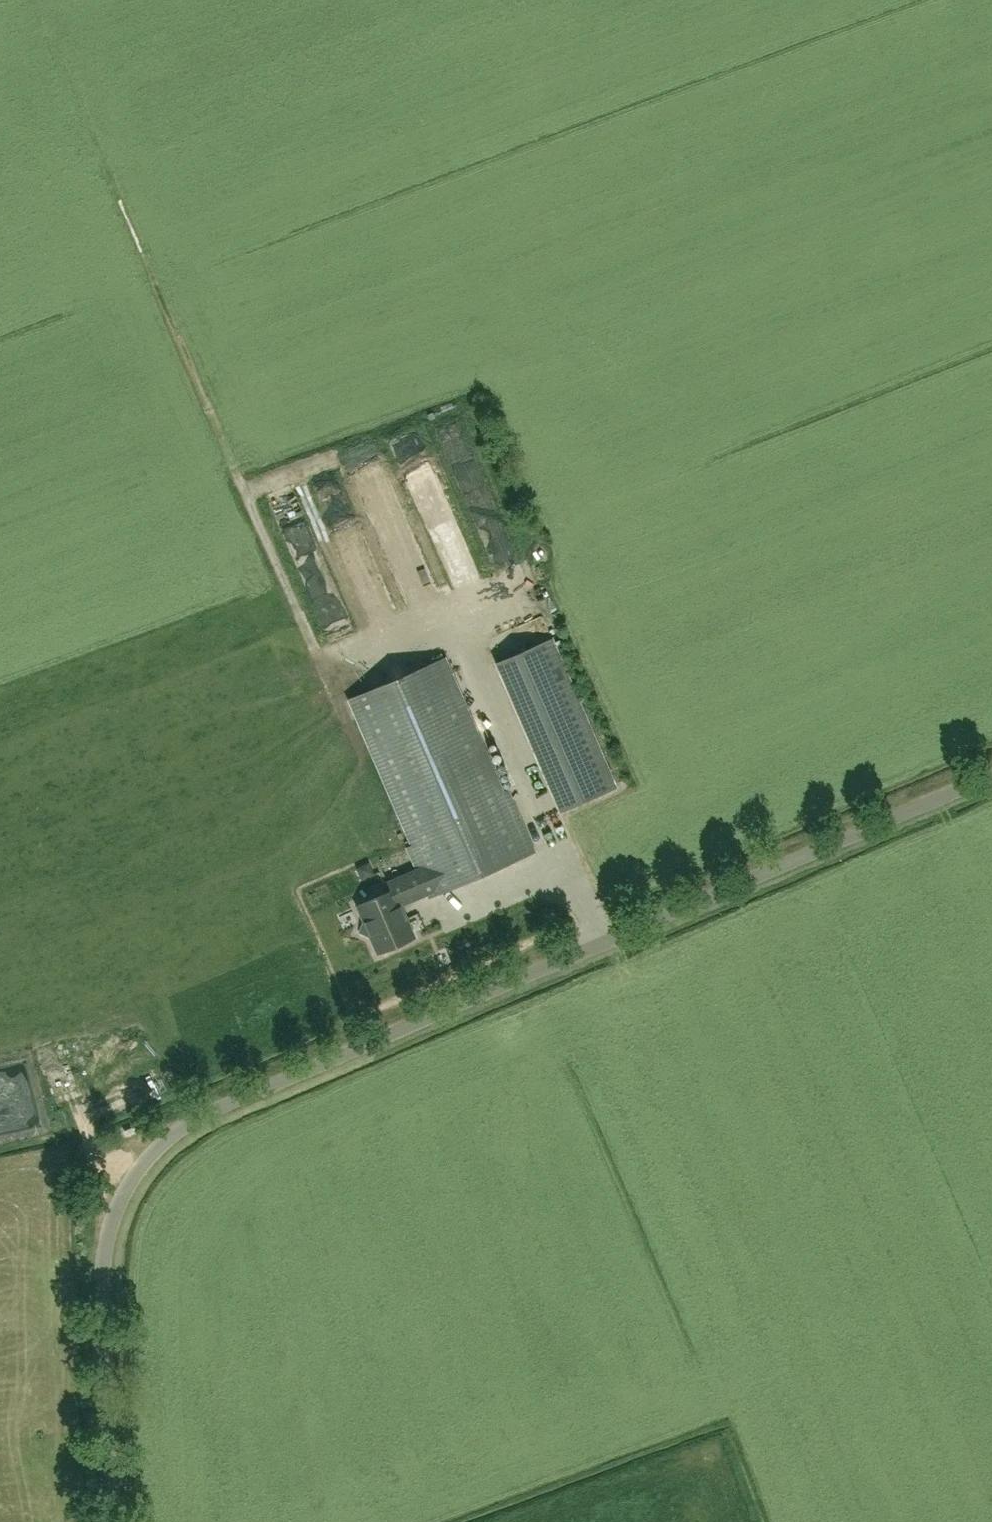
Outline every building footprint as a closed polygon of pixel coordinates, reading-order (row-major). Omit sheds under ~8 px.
[(412,502),(437,493),(429,469),(404,478),(412,502)] [(263,492),(281,533),(301,524),(283,483),(263,492)] [(507,562),(507,547),(495,548),(496,562),(507,562)] [(552,638),(497,662),(562,811),(617,787),(552,638)] [(406,874),(417,899),(429,894),(430,897),(535,852),(508,790),(504,792),(445,658),(350,699),(413,845),(408,847),(418,869),(406,874)] [(369,861),(356,867),(362,880),(375,874),(369,861)] [(417,899),(406,874),(389,882),(392,891),(358,905),(365,921),(361,932),(371,936),(379,953),(415,937),(406,916),(404,917),(400,906),(417,899)]
